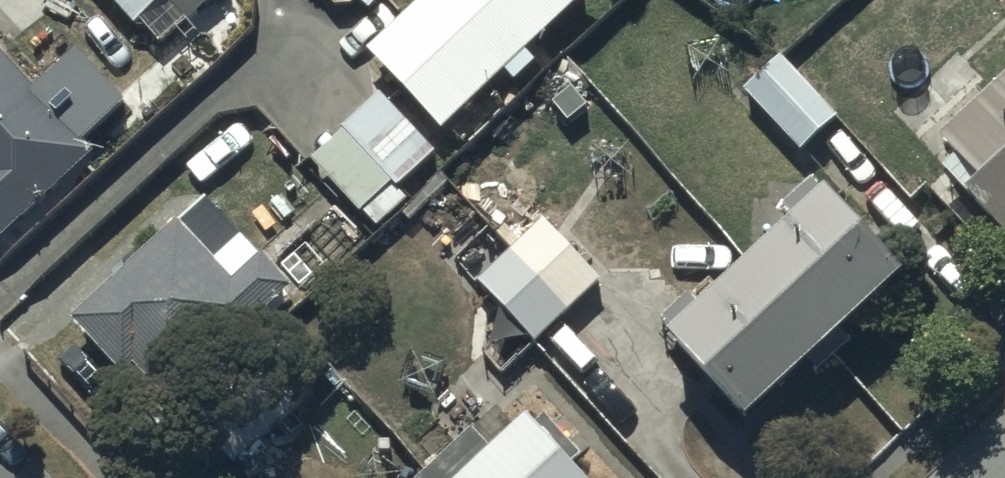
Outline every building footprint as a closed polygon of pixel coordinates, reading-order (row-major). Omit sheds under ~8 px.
[(138,39),(171,10),(192,33),(229,0),(102,0),(138,39)] [(371,65),(444,146),(508,89),(514,95),(536,75),(529,67),(597,5),(593,0),(442,0),(371,65)] [(91,156),(86,150),(129,109),(80,56),(37,97),(0,57),(0,240),(91,156)] [(745,104),(801,163),(838,128),(781,69),(745,104)] [(944,153),(1004,222),(1004,98),(944,153)] [(382,108),(313,172),(362,224),(363,223),(379,240),(409,212),(399,202),(437,166),(382,108)] [(678,370),(753,453),(910,311),(835,228),(678,370)] [(545,233),(480,295),(538,356),(603,294),(545,233)] [(75,335),(122,388),(137,375),(171,412),(292,304),(262,270),(232,297),(182,240),(75,335)] [(535,444),(500,475),(472,443),(433,477),(565,477),(535,444)]
